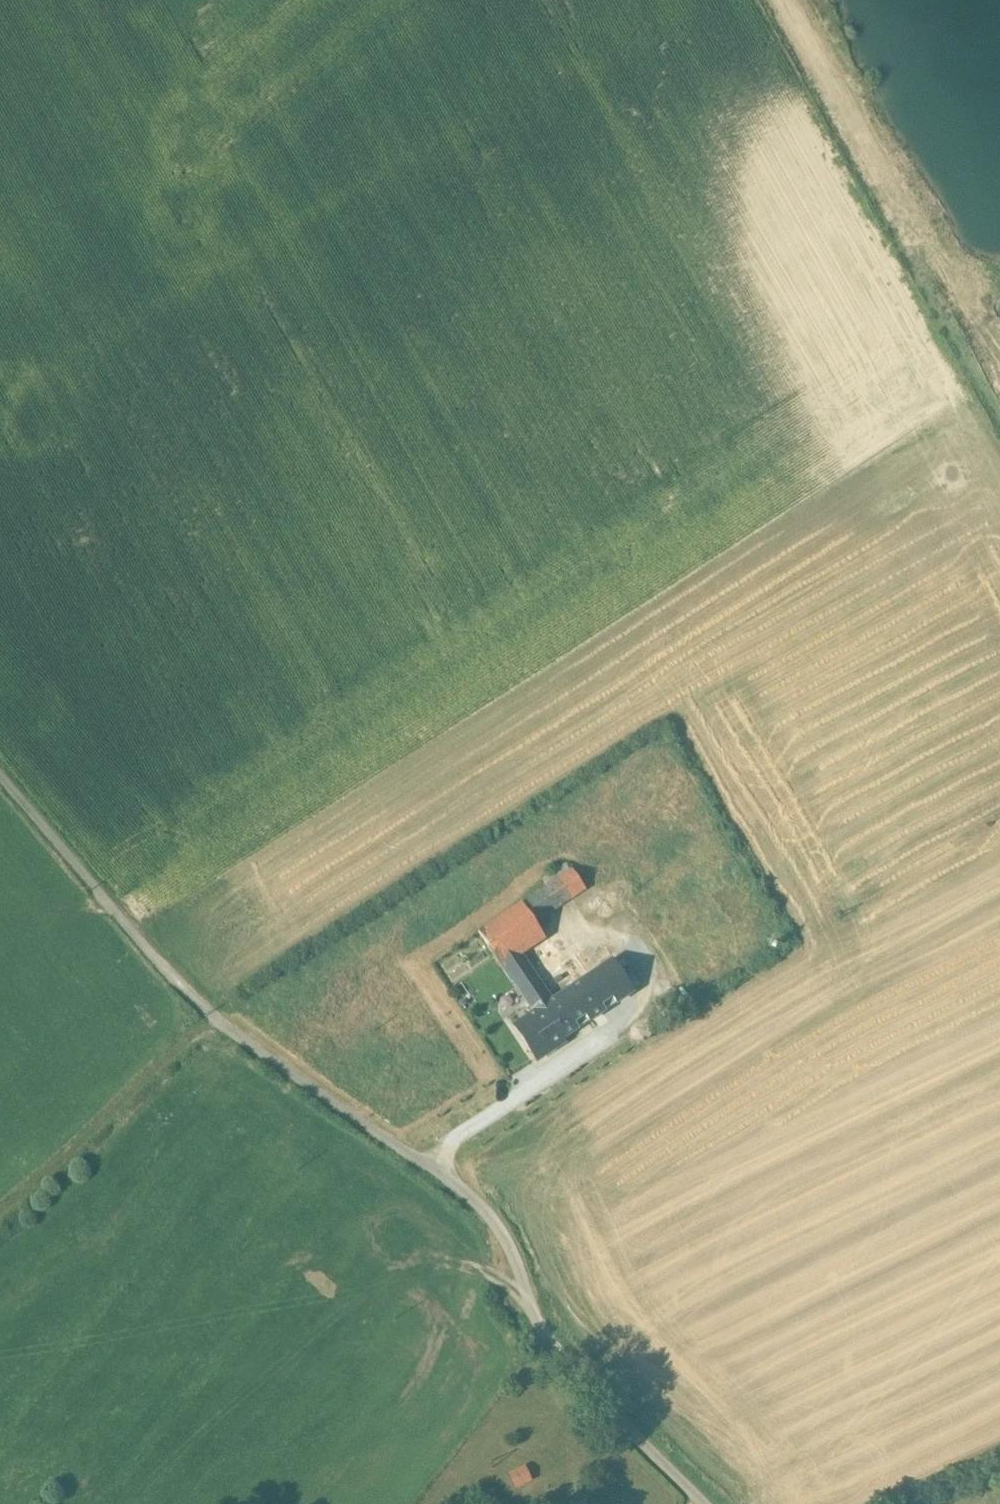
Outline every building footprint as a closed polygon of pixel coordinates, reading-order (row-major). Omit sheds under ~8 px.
[(589,895),(569,865),(546,880),(551,888),(480,935),(505,972),(507,970),(514,981),(531,969),(524,959),(549,942),(543,932),(578,908),(575,904),(589,895)] [(613,963),(554,1002),(531,969),(514,981),(536,1014),(517,1027),(539,1060),(553,1051),(551,1048),(633,993),(613,963)] [(509,1471),(515,1487),(533,1480),(526,1464),(509,1471)]
